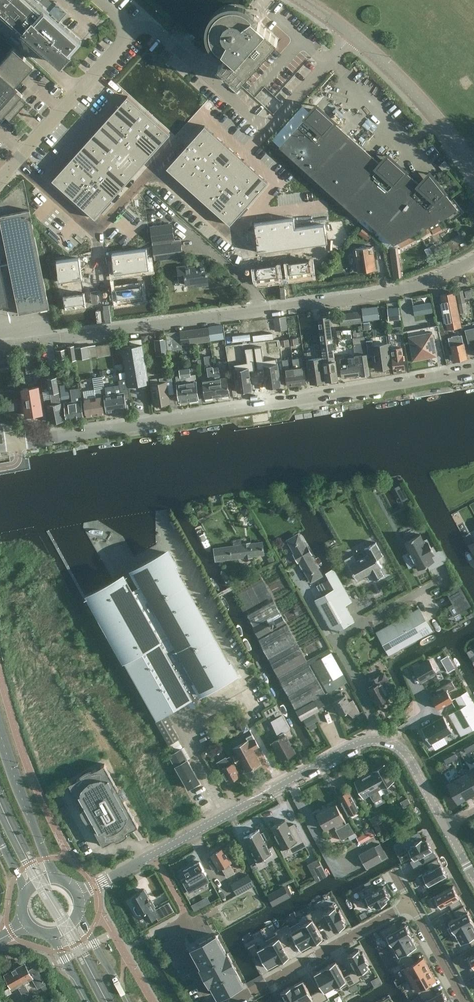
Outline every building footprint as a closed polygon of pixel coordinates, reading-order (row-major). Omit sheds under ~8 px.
[(37,0),(0,0),(0,8),(62,63),(82,41),(60,20),(57,24),(54,22),(57,18),(52,14),(49,17),(47,15),(50,12),(37,0)] [(208,27),(208,29),(208,30),(208,32),(209,36),(210,39),(211,41),(212,43),(214,45),(215,47),(217,49),(219,50),(220,51),(221,51),(221,52),(222,52),(223,49),(229,54),(219,65),(239,83),(244,77),(278,40),(252,17),(254,15),(253,14),(251,12),(249,10),(247,8),(245,7),(242,6),(240,5),(237,4),(233,4),(231,4),(229,4),(227,5),(225,6),(224,6),(223,6),(221,7),(220,8),(219,9),(216,11),(214,13),(213,15),(211,17),(210,19),(209,22),(208,25),(208,27)] [(60,66),(62,63),(0,8),(0,12),(60,66)] [(5,58),(14,48),(0,35),(0,64),(5,58)] [(5,114),(11,107),(14,110),(17,106),(14,103),(20,97),(12,90),(24,77),(34,66),(14,48),(5,58),(0,64),(0,109),(5,114)] [(128,96),(118,106),(139,126),(149,115),(128,96)] [(118,106),(109,117),(130,136),(139,126),(118,106)] [(317,106),(280,146),(361,219),(363,216),(393,243),(450,213),(457,208),(436,182),(428,191),(388,156),(381,163),(317,106)] [(149,115),(139,126),(161,145),(170,134),(149,115)] [(109,117),(99,127),(121,146),(130,136),(109,117)] [(205,125),(186,146),(197,156),(216,135),(205,125)] [(139,126),(130,136),(151,155),(161,145),(139,126)] [(99,127),(90,138),(111,157),(121,146),(99,127)] [(216,135),(197,156),(207,166),(226,144),(216,135)] [(130,136),(121,146),(142,165),(151,155),(130,136)] [(90,138),(81,148),(102,167),(111,157),(90,138)] [(226,144),(207,166),(217,175),(236,154),(226,144)] [(121,146),(111,157),(133,176),(142,165),(121,146)] [(186,146),(167,168),(177,177),(197,156),(186,146)] [(81,148),(71,159),(82,168),(93,178),(102,167),(81,148)] [(236,154),(217,175),(228,184),(247,163),(236,154)] [(197,156),(177,177),(188,187),(207,166),(197,156)] [(111,157),(102,167),(123,186),(133,176),(111,157)] [(71,159),(52,180),(63,190),(82,168),(71,159)] [(247,163),(228,184),(238,194),(257,172),(247,163)] [(207,166),(188,187),(198,196),(217,175),(207,166)] [(102,167),(93,178),(103,187),(114,197),(123,186),(102,167)] [(82,168),(63,190),(73,199),(93,178),(82,168)] [(257,172),(238,194),(249,203),(268,182),(257,172)] [(217,175),(198,196),(209,206),(228,184),(217,175)] [(93,178),(73,199),(84,209),(103,187),(93,178)] [(228,184),(209,206),(219,215),(238,194),(228,184)] [(103,187),(84,209),(95,218),(114,197),(103,187)] [(238,194),(219,215),(230,225),(249,203),(238,194)] [(9,264),(0,265),(8,307),(18,305),(19,313),(50,307),(30,209),(0,215),(0,219),(9,264)] [(294,218),(280,220),(284,248),(298,246),(294,218)] [(294,218),(298,246),(311,245),(309,226),(295,228),(294,218)] [(280,220),(267,222),(271,250),(284,248),(280,220)] [(267,222),(254,223),(257,243),(258,252),(271,250),(267,222)] [(155,261),(183,258),(180,232),(174,232),(172,223),(150,226),(155,261)] [(325,224),(309,226),(311,245),(327,242),(326,234),(325,224)] [(368,240),(373,233),(364,226),(358,233),(368,240)] [(355,249),(358,270),(358,272),(376,269),(372,246),(355,249)] [(147,248),(135,250),(137,271),(150,269),(148,257),(147,248)] [(135,250),(123,251),(126,272),(137,271),(135,250)] [(123,251),(112,253),(113,262),(114,274),(126,272),(123,251)] [(80,257),(68,259),(71,280),(82,278),(81,266),(80,257)] [(68,259),(56,261),(57,270),(59,281),(71,280),(68,259)] [(309,259),(299,261),(301,276),(311,274),(309,259)] [(299,261),(288,262),(290,277),(301,276),(299,261)] [(177,266),(178,270),(179,281),(186,280),(186,284),(201,282),(201,285),(209,284),(206,264),(185,267),(185,265),(177,266)] [(277,264),(266,265),(268,280),(279,279),(277,264)] [(8,307),(0,265),(0,309),(8,307)] [(266,265),(256,267),(258,282),(268,280),(266,265)] [(141,285),(129,286),(130,301),(143,299),(141,285)] [(129,286),(116,288),(118,302),(130,301),(129,286)] [(463,290),(456,291),(461,313),(467,311),(463,290)] [(440,294),(447,329),(461,327),(455,291),(440,294)] [(84,292),(74,294),(76,308),(86,307),(84,292)] [(74,294),(64,295),(66,309),(76,308),(74,294)] [(377,305),(361,307),(363,320),(379,318),(377,305)] [(399,307),(387,309),(389,321),(401,319),(399,307)] [(340,314),(341,325),(361,323),(360,312),(340,314)] [(329,315),(317,317),(326,380),(338,379),(336,361),(335,361),(329,315)] [(275,331),(288,329),(286,316),(273,318),(275,330),(275,331)] [(224,338),(222,324),(209,326),(209,327),(211,340),(224,338)] [(211,340),(209,327),(195,329),(196,342),(211,340)] [(465,329),(467,337),(470,350),(473,350),(473,327),(465,329)] [(196,342),(195,329),(185,330),(180,331),(180,336),(181,344),(196,342)] [(432,331),(409,336),(413,360),(437,356),(432,331)] [(450,338),(451,345),(454,360),(467,358),(464,343),(462,334),(457,335),(456,334),(451,335),(451,338),(450,338)] [(180,336),(166,338),(168,350),(182,348),(181,344),(180,336)] [(364,336),(351,338),(354,357),(356,376),(370,374),(364,336)] [(168,354),(166,338),(156,339),(158,355),(168,354)] [(372,339),(366,340),(368,352),(374,351),(376,369),(377,369),(379,370),(382,369),(383,368),(391,367),(388,343),(373,345),(372,339)] [(109,343),(95,345),(97,357),(111,355),(109,343)] [(143,343),(122,347),(127,378),(129,387),(149,384),(143,343)] [(75,345),(68,346),(67,346),(69,360),(90,357),(88,345),(75,347),(75,345)] [(262,346),(254,347),(258,370),(264,369),(267,388),(281,386),(277,358),(264,360),(262,346)] [(247,362),(234,364),(237,386),(238,392),(252,390),(249,371),(255,370),(252,347),(245,348),(247,362)] [(394,371),(405,370),(402,348),(391,349),(394,371)] [(320,350),(304,352),(305,360),(308,359),(311,382),(324,381),(320,350)] [(0,358),(0,366),(9,365),(7,357),(0,358)] [(293,358),(295,368),(297,384),(306,383),(303,357),(293,358)] [(354,357),(341,359),(342,367),(341,367),(343,378),(356,376),(354,357)] [(282,360),(283,364),(284,369),(286,369),(288,386),(297,384),(295,368),(290,369),(288,359),(282,360)] [(26,362),(27,373),(39,371),(37,360),(26,362)] [(219,366),(214,367),(218,396),(230,394),(228,376),(220,377),(219,366)] [(190,367),(184,368),(189,400),(199,399),(196,380),(195,380),(194,375),(190,376),(190,367)] [(209,378),(202,379),(205,397),(218,396),(214,367),(208,368),(209,378)] [(180,377),(176,377),(180,401),(189,400),(184,368),(179,368),(180,377)] [(51,397),(46,398),(50,422),(63,419),(61,403),(57,376),(47,377),(51,397)] [(172,376),(150,379),(154,404),(158,404),(158,405),(163,404),(170,403),(167,382),(173,382),(172,376)] [(107,394),(104,395),(107,412),(127,409),(126,398),(131,398),(129,387),(127,378),(119,380),(121,392),(107,394)] [(38,386),(23,388),(27,415),(42,413),(38,386)] [(74,400),(64,401),(67,419),(84,416),(80,388),(72,388),(74,400)] [(96,396),(83,398),(86,416),(104,413),(101,395),(100,388),(95,389),(96,396)] [(19,408),(17,399),(8,400),(10,409),(19,408)] [(390,485),(398,503),(410,497),(401,480),(390,485)] [(288,540),(313,584),(326,576),(301,533),(288,540)] [(467,543),(473,540),(469,533),(463,536),(467,543)] [(404,543),(410,552),(411,552),(413,556),(412,556),(413,559),(414,558),(416,562),(415,563),(418,568),(418,569),(434,561),(434,560),(431,555),(434,554),(435,554),(431,547),(427,538),(423,540),(420,535),(420,534),(404,542),(404,543)] [(266,556),(265,542),(216,547),(218,561),(266,556)] [(356,561),(349,565),(352,569),(352,570),(358,580),(358,579),(366,575),(371,572),(374,578),(375,579),(374,579),(375,580),(384,575),(383,574),(379,567),(381,566),(381,567),(382,566),(377,558),(383,555),(383,554),(382,555),(376,543),(376,542),(364,548),(365,549),(365,548),(368,554),(357,560),(356,561)] [(234,672),(167,552),(163,554),(163,553),(139,566),(140,567),(136,569),(143,582),(131,589),(124,576),(114,582),(89,596),(90,598),(156,716),(184,700),(188,707),(199,701),(195,694),(234,672)] [(278,561),(275,555),(269,559),(271,564),(278,561)] [(340,594),(346,590),(343,585),(336,589),(329,578),(322,582),(328,593),(315,600),(333,632),(354,620),(340,594)] [(460,585),(447,593),(452,603),(448,605),(454,615),(471,605),(460,585)] [(274,601),(247,615),(253,626),(260,639),(259,639),(296,710),(315,699),(315,700),(325,694),(328,698),(330,697),(328,693),(348,682),(329,648),(307,661),(274,601)] [(381,629),(394,652),(431,631),(419,608),(412,611),(411,609),(408,611),(409,613),(381,629)] [(430,660),(414,669),(420,681),(436,672),(430,660)] [(370,687),(368,688),(376,704),(389,697),(384,689),(385,688),(382,682),(387,679),(384,673),(370,680),(372,684),(369,686),(370,687)] [(439,693),(432,697),(438,708),(452,700),(447,691),(455,687),(451,680),(436,689),(439,693)] [(467,690),(455,697),(460,707),(448,714),(461,735),(473,728),(473,702),(467,690)] [(335,700),(333,701),(340,714),(347,711),(353,717),(360,713),(352,699),(349,700),(346,694),(344,695),(341,691),(332,696),(335,700)] [(331,703),(328,698),(325,694),(315,700),(315,699),(296,710),(302,720),(320,710),(320,709),(331,703)] [(276,704),(264,711),(267,717),(274,713),(276,717),(281,714),(276,704)] [(169,744),(179,738),(166,715),(156,721),(169,744)] [(272,720),(280,737),(274,740),(274,741),(272,742),(282,759),(295,751),(286,735),(284,732),(289,729),(282,715),(272,720)] [(443,716),(422,728),(430,743),(452,731),(443,716)] [(246,722),(240,726),(244,732),(250,729),(246,722)] [(248,740),(234,747),(238,754),(234,756),(238,762),(241,761),(246,770),(255,765),(256,766),(260,764),(259,763),(261,763),(253,748),(258,746),(252,734),(246,737),(248,740)] [(169,754),(177,767),(188,787),(200,781),(181,747),(169,754)] [(217,762),(221,769),(228,781),(240,775),(230,757),(226,759),(225,757),(217,762)] [(82,813),(82,814),(83,815),(83,816),(84,818),(85,819),(87,821),(89,820),(103,845),(115,838),(116,840),(118,840),(120,839),(122,838),(124,837),(126,836),(128,834),(126,832),(135,827),(139,825),(105,764),(92,770),(91,768),(89,769),(87,769),(86,770),(84,771),(83,772),(82,773),(80,774),(81,776),(69,783),(83,808),(81,809),(81,810),(81,812),(82,813)] [(384,765),(373,771),(382,786),(385,793),(390,791),(386,784),(393,780),(384,765)] [(470,769),(469,769),(471,772),(461,777),(470,794),(473,792),(473,777),(470,769)] [(373,771),(355,781),(364,796),(369,793),(373,800),(381,796),(377,789),(382,786),(373,771)] [(470,794),(461,777),(457,779),(450,782),(460,800),(467,796),(466,796),(469,794),(469,795),(470,794)] [(359,809),(356,805),(349,790),(338,795),(346,810),(348,815),(359,809)] [(407,798),(400,801),(404,807),(411,803),(407,798)] [(336,804),(317,814),(325,830),(334,825),(336,829),(335,829),(341,840),(349,836),(351,839),(356,836),(354,833),(348,821),(347,822),(345,819),(336,804)] [(377,814),(370,818),(373,824),(380,820),(377,814)] [(306,845),(294,823),(289,826),(285,819),(271,827),(283,849),(289,845),(293,852),(306,845)] [(259,829),(244,837),(245,837),(257,861),(265,857),(267,861),(277,856),(278,856),(272,846),(269,848),(259,830),(259,829)] [(372,829),(357,837),(360,843),(363,841),(375,835),(372,830),(372,829)] [(412,846),(408,848),(414,859),(420,856),(423,863),(436,856),(426,838),(423,840),(422,838),(410,844),(412,846)] [(382,860),(374,847),(360,854),(367,868),(382,860)] [(223,848),(211,855),(219,868),(221,867),(227,877),(235,872),(229,863),(231,862),(223,848)] [(429,885),(447,874),(444,867),(438,857),(427,863),(431,869),(423,873),(423,874),(419,876),(425,886),(429,884),(429,885)] [(318,858),(307,864),(317,882),(320,880),(314,868),(321,864),(318,858)] [(206,874),(199,861),(183,870),(186,876),(181,879),(189,893),(209,881),(206,874)] [(248,874),(231,883),(238,894),(252,886),(254,885),(248,874)] [(372,884),(358,892),(368,909),(375,905),(376,907),(387,901),(386,899),(390,897),(383,886),(376,890),(372,884)] [(441,907),(449,902),(453,908),(463,902),(459,894),(453,885),(435,895),(435,896),(431,898),(437,908),(441,906),(441,907)] [(284,886),(268,895),(273,904),(289,896),(284,886)] [(143,890),(132,896),(137,904),(135,905),(134,908),(137,913),(139,913),(144,910),(150,920),(157,916),(158,919),(159,918),(172,911),(168,903),(155,910),(143,890)] [(195,903),(192,905),(195,911),(203,906),(200,901),(195,903)] [(321,906),(314,909),(320,920),(326,917),(334,931),(345,925),(343,921),(345,920),(339,909),(337,910),(333,903),(322,909),(321,906)] [(451,926),(447,928),(451,934),(473,922),(467,911),(464,905),(453,911),(457,917),(448,922),(451,926)] [(306,914),(298,919),(299,921),(312,944),(323,938),(315,923),(320,920),(314,909),(306,914)] [(288,924),(281,928),(290,943),(287,938),(293,935),(301,950),(311,944),(312,944),(299,921),(289,927),(288,924)] [(395,922),(379,930),(389,947),(411,935),(405,924),(398,928),(395,922)] [(451,934),(451,935),(455,933),(461,943),(469,939),(472,945),(473,944),(473,924),(473,923),(473,922),(451,934)] [(276,934),(266,940),(268,944),(278,962),(278,963),(290,956),(284,947),(290,943),(281,928),(275,931),(276,934)] [(199,944),(197,945),(202,954),(198,956),(203,966),(202,967),(205,972),(205,973),(208,977),(209,979),(210,981),(209,981),(210,981),(210,982),(211,982),(214,987),(218,984),(221,990),(222,992),(223,993),(223,994),(242,983),(235,969),(236,968),(235,967),(232,962),(227,953),(226,953),(216,934),(199,944)] [(411,935),(389,947),(398,963),(412,956),(409,950),(417,946),(411,935)] [(278,962),(268,944),(258,949),(254,943),(248,946),(253,957),(260,953),(268,968),(278,962)] [(359,949),(347,955),(355,970),(350,973),(355,983),(362,980),(360,977),(371,971),(367,964),(369,963),(363,951),(361,952),(359,949)] [(469,957),(465,959),(471,970),(473,968),(473,954),(469,957)] [(412,956),(398,963),(398,964),(402,962),(405,967),(401,969),(407,980),(429,968),(423,957),(415,962),(412,956)] [(336,961),(325,967),(337,990),(347,984),(349,987),(355,983),(350,973),(344,976),(336,961)] [(18,966),(28,984),(30,983),(28,980),(32,978),(38,988),(46,983),(36,967),(32,970),(31,968),(29,970),(25,962),(18,966)] [(5,974),(13,989),(18,986),(23,996),(30,992),(26,985),(28,984),(18,966),(5,974)] [(325,968),(314,974),(322,988),(316,991),(322,1001),(328,998),(325,992),(335,986),(337,990),(325,967),(324,967),(325,968)] [(429,968),(407,980),(413,991),(417,989),(420,995),(431,989),(427,983),(435,979),(429,968)] [(292,986),(301,1001),(322,1001),(316,991),(311,994),(303,980),(292,986),(292,985),(292,986)] [(281,992),(286,1001),(301,1001),(292,986),(281,992)] [(448,1001),(442,990),(434,995),(431,989),(420,995),(423,1001),(446,1001),(448,1001)]
